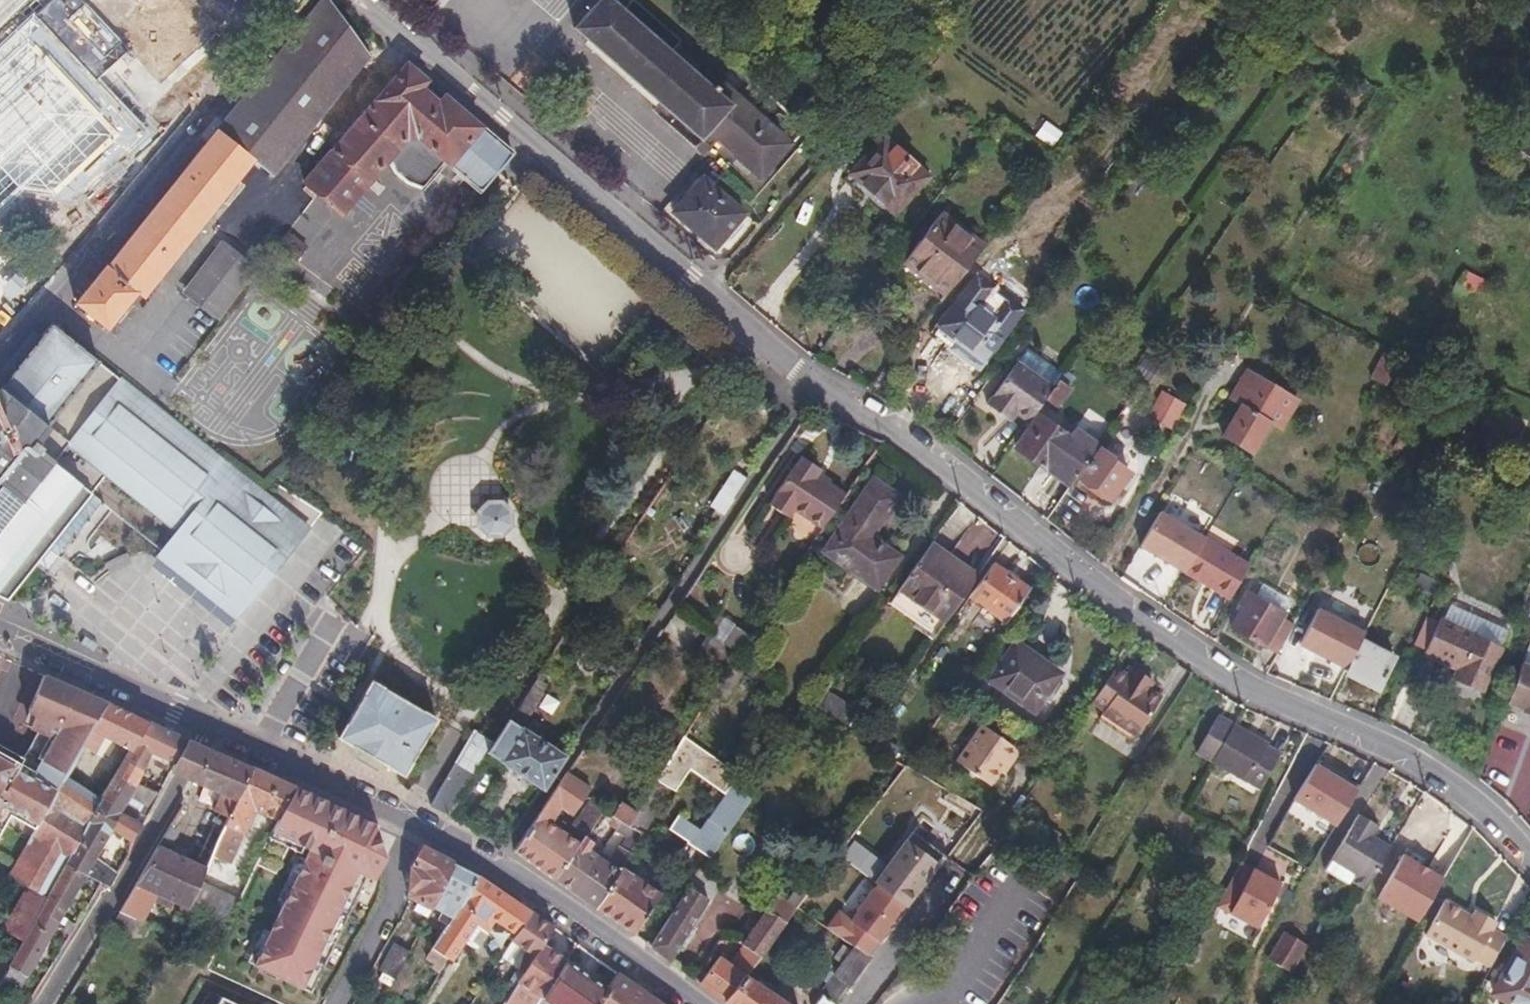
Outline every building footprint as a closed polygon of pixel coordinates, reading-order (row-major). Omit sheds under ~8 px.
[(80,0),(43,0),(34,8),(96,80),(126,45),(80,0)] [(129,10),(142,0),(118,0),(129,10)] [(219,129),(244,152),(255,161),(272,176),(250,202),(265,213),(352,105),(339,94),(370,55),(331,0),(322,0),(313,10),(261,76),(232,112),(219,129)] [(752,80),(739,94),(723,80),(717,87),(713,83),(709,87),(692,72),(675,57),(679,53),(671,45),(674,42),(677,39),(634,2),(625,12),(610,0),(602,0),(579,26),(662,100),(657,105),(696,141),(703,133),(711,140),(716,135),(737,155),(741,151),(763,170),(780,149),(784,152),(807,126),(752,80)] [(34,8),(0,40),(0,204),(19,188),(52,192),(116,136),(99,114),(113,98),(96,80),(34,8)] [(675,57),(692,72),(699,64),(674,42),(671,45),(679,53),(675,57)] [(482,190),(499,169),(512,154),(445,97),(440,103),(421,86),(427,80),(407,63),(303,184),(340,215),(389,158),(397,172),(408,182),(424,188),(448,161),(481,189),(482,190)] [(1064,133),(1045,121),(1033,136),(1053,148),(1064,133)] [(244,152),(219,129),(210,139),(208,142),(201,150),(106,265),(104,263),(90,281),(74,302),(106,329),(130,300),(137,292),(132,287),(244,152)] [(704,148),(711,140),(703,133),(696,141),(704,148)] [(895,211),(927,175),(885,137),(852,173),(895,211)] [(762,176),(784,152),(780,149),(763,170),(741,151),(737,155),(762,176)] [(132,287),(137,292),(144,298),(255,161),(244,152),(132,287)] [(677,211),(716,244),(744,212),(704,179),(677,211)] [(946,294),(965,270),(982,249),(939,215),(903,260),(946,294)] [(268,274),(220,239),(179,291),(219,320),(229,328),(268,274)] [(1463,284),(1483,293),(1486,282),(1468,273),(1463,284)] [(1289,315),(1297,301),(1289,297),(1286,295),(1279,309),(1289,315)] [(957,337),(984,358),(1007,329),(964,296),(941,326),(957,337)] [(60,556),(103,501),(91,492),(107,471),(68,439),(90,409),(121,371),(55,325),(0,395),(0,596),(6,599),(34,564),(40,556),(47,547),(60,556)] [(976,368),(984,358),(957,337),(950,347),(976,368)] [(1059,378),(1060,377),(1024,353),(1016,364),(1052,389),(1059,378)] [(1052,389),(1016,364),(987,405),(1001,416),(1008,406),(1016,413),(1029,422),(1045,398),(1052,389)] [(1299,399),(1247,368),(1230,397),(1239,404),(1222,434),(1252,452),(1270,422),(1281,428),(1299,399)] [(224,607),(237,617),(263,584),(280,564),(305,533),(324,510),(278,480),(121,371),(90,409),(68,439),(107,471),(157,512),(153,518),(168,529),(152,549),(179,571),(224,607)] [(1071,387),(1059,378),(1052,389),(1045,398),(1058,406),(1071,387)] [(1187,404),(1160,391),(1147,413),(1175,427),(1187,404)] [(1010,422),(1016,413),(1008,406),(1001,416),(1010,422)] [(1505,435),(1516,440),(1524,421),(1503,412),(1488,446),(1498,451),(1505,435)] [(1070,486),(1098,444),(1077,430),(1071,438),(1038,414),(1015,446),(1070,486)] [(881,442),(872,437),(869,446),(876,449),(881,442)] [(1129,473),(1112,460),(1115,456),(1101,447),(1079,479),(1109,501),(1129,473)] [(792,508),(822,529),(844,496),(813,476),(818,470),(799,457),(795,464),(792,462),(771,494),(773,495),(768,502),(786,515),(792,508)] [(720,512),(743,477),(733,470),(710,505),(720,512)] [(748,481),(743,477),(720,512),(725,515),(748,481)] [(871,536),(898,496),(873,479),(824,549),(878,585),(899,555),(871,536)] [(514,512),(503,501),(488,501),(478,510),(477,524),(485,537),(502,537),(512,527),(514,512)] [(1186,573),(1205,539),(1159,513),(1140,545),(1186,573)] [(899,585),(946,619),(979,573),(931,539),(899,585)] [(1229,600),(1250,565),(1205,539),(1186,573),(1229,600)] [(47,574),(60,556),(47,547),(40,556),(34,564),(47,574)] [(129,561),(125,554),(107,563),(110,569),(129,561)] [(1030,586),(995,562),(971,596),(1006,621),(1030,586)] [(735,622),(723,642),(738,653),(756,627),(744,618),(761,594),(735,576),(714,607),(725,615),(735,622)] [(1262,584),(1254,597),(1281,613),(1289,599),(1262,584)] [(1281,613),(1254,597),(1246,592),(1239,604),(1243,606),(1231,628),(1276,654),(1294,624),(1281,616),(1283,614),(1281,613)] [(770,605),(761,594),(744,618),(756,627),(770,605)] [(1447,603),(1440,619),(1500,646),(1507,630),(1447,603)] [(725,615),(712,634),(723,642),(735,622),(725,615)] [(1480,692),(1500,646),(1440,619),(1425,654),(1456,668),(1451,678),(1480,692)] [(723,642),(712,634),(701,650),(729,666),(730,664),(738,653),(723,642)] [(1016,639),(990,679),(1034,709),(1060,670),(1016,639)] [(1395,659),(1362,641),(1345,672),(1380,689),(1395,659)] [(1520,663),(1529,666),(1529,650),(1526,648),(1520,663)] [(1132,664),(1153,678),(1156,674),(1135,659),(1132,664)] [(1119,660),(1097,693),(1108,701),(1105,706),(1139,728),(1164,691),(1151,682),(1153,678),(1132,664),(1130,668),(1119,660)] [(1520,663),(1506,702),(1522,708),(1529,711),(1529,666),(1520,663)] [(730,664),(729,666),(714,690),(726,699),(743,674),(730,664)] [(546,684),(535,677),(530,685),(541,692),(546,684)] [(12,810),(39,824),(105,707),(41,678),(28,711),(39,716),(34,728),(39,729),(32,742),(21,763),(0,751),(0,832),(12,810)] [(403,776),(437,718),(370,679),(354,708),(336,737),(370,757),(403,776)] [(541,692),(530,685),(492,742),(486,752),(543,788),(564,756),(520,728),(543,693),(541,692)] [(826,689),(815,706),(847,725),(858,709),(826,689)] [(39,824),(8,878),(25,887),(0,930),(22,943),(37,917),(66,865),(106,796),(118,774),(148,723),(106,704),(105,707),(39,824)] [(1211,762),(1233,727),(1220,718),(1197,754),(1211,762)] [(988,779),(999,764),(1005,756),(1009,759),(1019,745),(983,719),(956,756),(988,779)] [(148,723),(118,774),(135,784),(136,785),(151,754),(173,765),(186,740),(148,723)] [(1268,748),(1233,727),(1211,762),(1257,790),(1277,758),(1267,751),(1268,748)] [(486,752),(492,742),(474,731),(429,804),(449,813),(486,752)] [(1502,784),(1519,738),(1500,731),(1483,776),(1502,784)] [(669,788),(673,790),(688,766),(730,795),(711,823),(715,826),(707,838),(680,820),(671,833),(711,859),(759,789),(685,735),(657,780),(669,788)] [(214,752),(186,740),(173,765),(170,772),(196,783),(214,752)] [(251,768),(214,752),(196,783),(220,793),(212,811),(226,817),(228,819),(251,768)] [(1005,756),(999,764),(1004,767),(1009,759),(1005,756)] [(1343,781),(1316,764),(1294,799),(1335,825),(1359,788),(1344,779),(1343,781)] [(255,812),(275,821),(293,787),(251,768),(228,819),(212,855),(230,863),(255,812)] [(589,787),(567,773),(516,849),(558,878),(581,844),(551,824),(562,808),(572,815),(589,787)] [(135,784),(118,774),(106,796),(125,805),(135,784)] [(669,788),(657,780),(637,811),(628,826),(641,834),(669,788)] [(373,825),(293,787),(272,827),(316,850),(256,965),(305,991),(365,876),(372,880),(383,858),(373,825)] [(125,805),(106,796),(66,865),(86,876),(109,887),(129,855),(131,843),(145,817),(125,805)] [(637,811),(621,801),(612,816),(620,821),(628,826),(637,811)] [(226,817),(212,811),(207,809),(191,844),(210,853),(226,817)] [(1365,888),(1391,847),(1371,834),(1378,824),(1359,813),(1326,868),(1349,882),(1351,878),(1365,888)] [(947,860),(914,835),(878,883),(909,906),(912,908),(947,860)] [(592,842),(585,838),(581,844),(558,878),(575,890),(598,856),(588,849),(592,842)] [(156,848),(110,927),(131,938),(134,938),(154,904),(160,895),(174,901),(181,904),(188,907),(189,904),(200,881),(205,870),(156,848)] [(409,889),(407,896),(431,908),(439,894),(454,865),(435,856),(420,848),(411,868),(409,889)] [(620,870),(598,856),(575,890),(598,906),(620,870)] [(1447,881),(1407,856),(1379,902),(1421,922),(1447,881)] [(1278,884),(1239,862),(1216,905),(1257,927),(1278,884)] [(86,876),(66,865),(37,917),(56,928),(86,876)] [(475,875),(454,865),(439,894),(447,900),(437,921),(446,926),(463,902),(476,877),(475,875)] [(660,894),(621,867),(620,870),(598,906),(635,932),(660,894)] [(719,880),(700,868),(689,885),(708,898),(719,880)] [(784,900),(776,896),(740,943),(749,949),(758,955),(797,905),(815,882),(805,875),(784,900)] [(494,921),(513,934),(527,911),(476,877),(463,902),(446,926),(430,949),(446,959),(450,961),(476,924),(486,930),(494,921)] [(216,917),(227,923),(238,899),(200,881),(189,904),(216,917)] [(909,906),(878,883),(851,919),(869,932),(867,937),(879,946),(909,906)] [(668,957),(708,898),(689,885),(650,942),(668,957)] [(169,910),(174,901),(160,895),(154,904),(169,910)] [(1486,970),(1506,935),(1492,928),(1495,922),(1476,911),(1471,918),(1442,902),(1422,939),(1470,965),(1471,963),(1486,970)] [(180,925),(188,907),(181,904),(177,912),(175,911),(170,921),(180,925)] [(513,934),(509,940),(523,950),(513,967),(515,968),(509,978),(517,983),(541,944),(551,928),(527,911),(513,934)] [(869,932),(851,919),(838,911),(822,930),(850,948),(853,944),(859,948),(867,937),(869,932)] [(22,943),(9,967),(26,977),(27,978),(56,928),(37,917),(22,943)] [(220,937),(227,923),(216,917),(209,933),(220,937)] [(60,931),(70,937),(76,925),(68,920),(60,931)] [(1289,975),(1306,946),(1285,933),(1268,961),(1289,975)] [(872,957),(879,946),(867,937),(859,948),(872,957)] [(1525,940),(1495,992),(1516,1003),(1529,1003),(1529,943),(1525,940)] [(379,971),(394,980),(409,952),(393,944),(379,971)] [(517,983),(510,993),(505,1001),(503,1003),(536,1003),(540,998),(563,960),(541,944),(517,983)] [(853,944),(850,948),(818,990),(822,992),(814,1003),(836,1003),(872,957),(859,948),(853,944)] [(424,960),(440,969),(446,959),(430,949),(424,960)] [(744,973),(758,955),(749,949),(735,967),(744,973)] [(724,999),(744,973),(735,967),(720,956),(700,982),(724,999)] [(605,991),(563,960),(540,998),(536,1003),(598,1003),(605,991)] [(26,977),(9,967),(1,981),(18,991),(26,977)] [(730,1003),(789,1003),(744,973),(724,999),(730,1003)] [(598,1003),(659,1003),(616,974),(605,991),(598,1003)]
